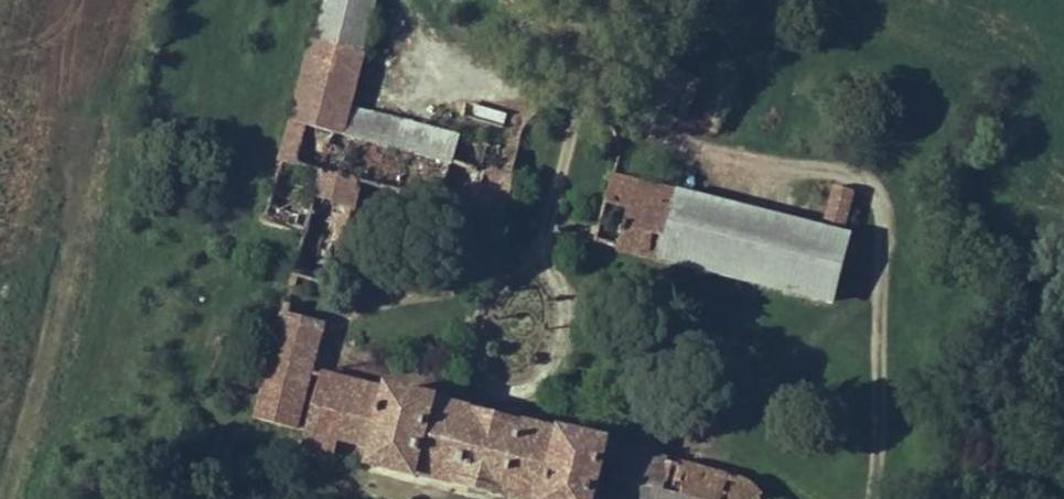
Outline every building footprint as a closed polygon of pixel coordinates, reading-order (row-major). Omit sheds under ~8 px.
[(293,120),(431,156),(438,132),(350,110),(378,0),(326,0),(293,120)] [(293,120),(265,223),(305,235),(291,285),(297,286),(300,278),(331,286),(358,182),(502,219),(512,178),(453,162),(460,138),(438,132),(431,156),(293,120)] [(460,138),(453,162),(512,178),(519,153),(460,138)] [(597,242),(659,258),(676,192),(613,176),(597,242)] [(838,186),(827,222),(845,228),(848,221),(862,225),(871,196),(838,186)] [(851,235),(676,192),(659,258),(833,301),(851,235)] [(256,419),(294,429),(309,373),(323,322),(290,313),(292,305),(286,304),(256,419)] [(294,429),(306,432),(322,376),(309,373),(294,429)] [(322,376),(306,432),(302,450),(335,457),(338,442),(342,428),(378,437),(375,451),(371,466),(416,477),(418,474),(456,483),(456,486),(507,498),(507,497),(517,498),(761,498),(759,495),(755,490),(749,485),(742,480),(734,477),(608,445),(609,442),(564,431),(562,433),(526,425),(526,423),(474,410),(473,412),(435,403),(436,399),(390,388),(389,392),(322,376)] [(338,442),(375,451),(378,437),(342,428),(338,442)]
